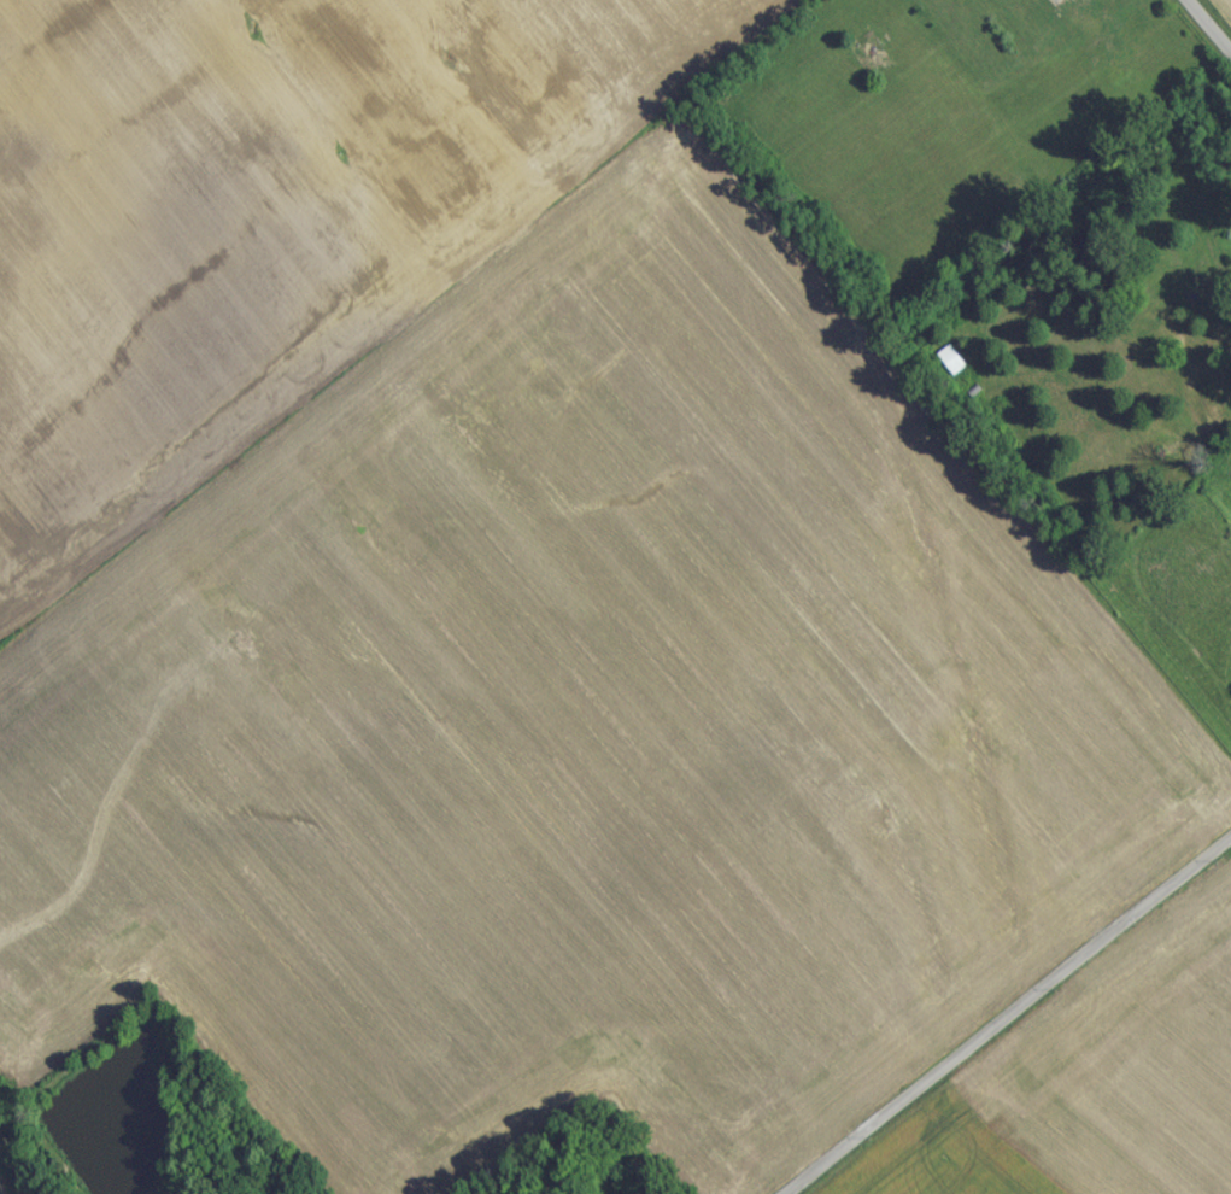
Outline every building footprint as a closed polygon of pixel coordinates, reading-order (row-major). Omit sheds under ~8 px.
[(964,374),(947,352),(934,363),(951,384),(964,374)]
